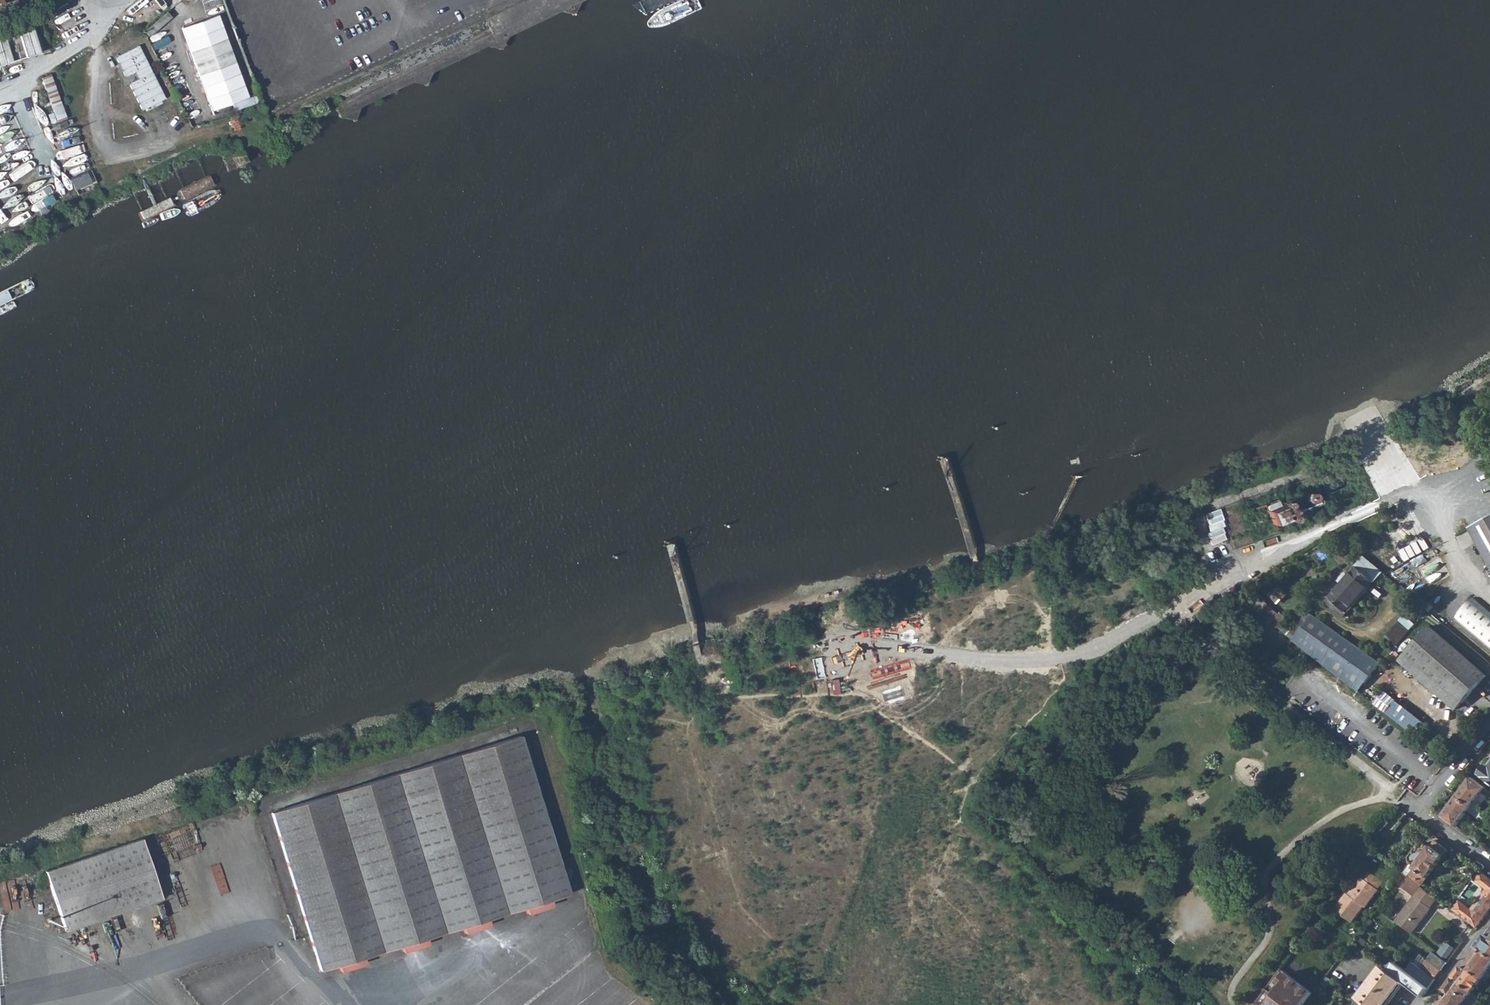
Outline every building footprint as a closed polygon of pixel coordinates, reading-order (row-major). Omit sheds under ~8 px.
[(181,28),(186,40),(222,27),(218,15),(181,28)] [(222,27),(186,40),(211,110),(247,97),(222,27)] [(0,40),(0,65),(39,53),(32,30),(0,40)] [(137,42),(114,54),(124,74),(133,70),(136,76),(127,81),(140,107),(163,96),(137,42)] [(241,150),(228,155),(232,166),(245,161),(241,150)] [(1265,509),(1271,525),(1285,520),(1278,504),(1265,509)] [(1471,528),(1489,561),(1489,517),(1471,528)] [(1374,582),(1356,567),(1327,602),(1344,617),(1374,582)] [(1473,597),(1456,618),(1489,647),(1489,611),(1473,597)] [(1314,614),(1288,650),(1304,662),(1349,695),(1355,689),(1360,692),(1382,663),(1314,614)] [(1398,645),(1416,623),(1405,614),(1387,636),(1398,645)] [(1263,616),(1258,622),(1272,633),(1278,626),(1264,615),(1263,616)] [(1486,675),(1431,626),(1406,654),(1414,661),(1408,667),(1456,710),(1486,675)] [(1394,699),(1384,691),(1375,703),(1416,734),(1424,723),(1394,699)] [(525,742),(273,808),(314,965),(565,900),(525,742)] [(1486,766),(1479,775),(1489,783),(1489,764),(1488,767),(1486,766)] [(1478,812),(1489,798),(1489,792),(1472,780),(1458,798),(1478,812)] [(1444,817),(1458,828),(1470,813),(1484,823),(1486,821),(1488,823),(1489,821),(1489,820),(1478,812),(1458,798),(1444,817)] [(1474,831),(1469,837),(1478,843),(1482,838),(1474,831)] [(66,932),(162,899),(142,839),(47,871),(66,932)] [(1409,875),(1413,878),(1412,880),(1418,884),(1419,882),(1423,885),(1449,852),(1436,841),(1430,849),(1425,844),(1419,845),(1410,857),(1411,862),(1416,867),(1409,875)] [(1489,912),(1489,878),(1471,863),(1462,876),(1484,892),(1470,910),(1458,901),(1451,910),(1477,930),(1489,912)] [(1370,870),(1368,872),(1382,883),(1384,881),(1370,870)] [(1364,878),(1362,876),(1349,894),(1348,893),(1335,910),(1353,923),(1365,906),(1367,907),(1380,890),(1378,888),(1382,883),(1368,872),(1364,878)] [(1430,907),(1437,899),(1422,888),(1411,902),(1427,914),(1431,909),(1430,907)] [(1411,902),(1397,921),(1412,933),(1427,914),(1411,902)] [(1489,957),(1489,937),(1486,934),(1477,947),(1489,957)] [(1435,954),(1444,961),(1454,949),(1445,941),(1435,954)] [(1489,967),(1489,957),(1477,947),(1468,958),(1475,963),(1469,970),(1481,979),(1489,967)] [(1428,960),(1442,971),(1448,964),(1444,961),(1435,954),(1434,953),(1433,953),(1428,960)] [(1421,969),(1435,980),(1442,971),(1428,960),(1421,969)] [(1405,985),(1414,991),(1421,982),(1414,977),(1396,963),(1389,973),(1405,985)] [(1365,1004),(1390,1004),(1405,985),(1389,973),(1382,967),(1357,999),(1365,1004)] [(1454,978),(1473,993),(1482,981),(1481,980),(1481,979),(1469,970),(1468,972),(1462,967),(1454,978)] [(1421,982),(1429,989),(1435,980),(1421,969),(1414,977),(1421,982)] [(1468,999),(1473,993),(1454,978),(1445,990),(1451,995),(1455,990),(1468,999)] [(1414,991),(1423,998),(1429,989),(1421,982),(1414,991)] [(1454,1004),(1472,1004),(1473,1003),(1468,999),(1455,990),(1451,995),(1447,1000),(1454,1004)]
